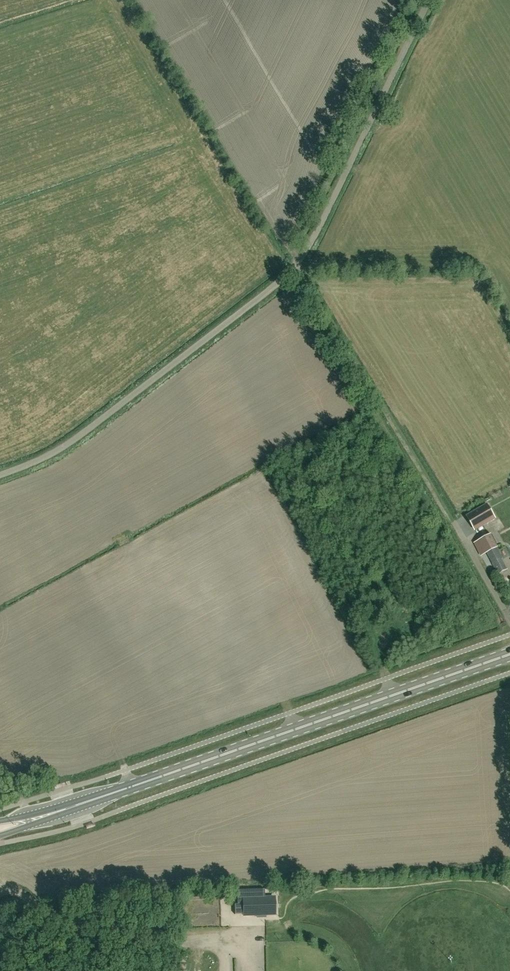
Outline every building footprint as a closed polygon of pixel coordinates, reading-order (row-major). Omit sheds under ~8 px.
[(467,516),(475,530),(495,518),(487,505),(467,516)] [(497,548),(487,553),(492,563),(502,558),(497,548)] [(235,914),(244,914),(244,916),(257,915),(257,917),(266,917),(265,890),(237,890),(238,904),(235,904),(235,914)]
